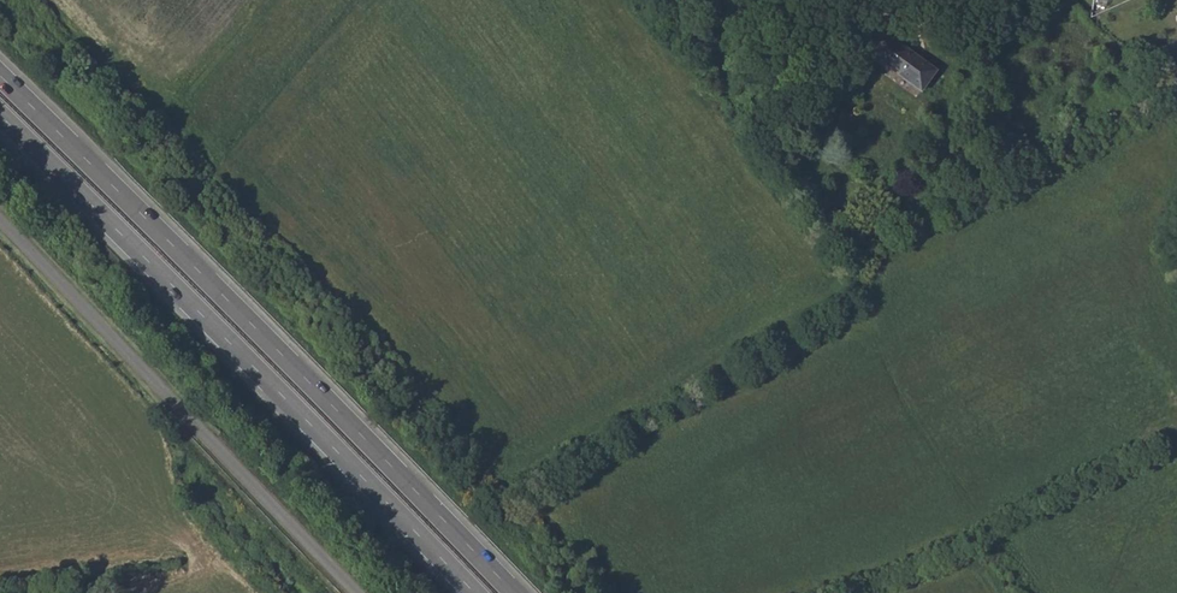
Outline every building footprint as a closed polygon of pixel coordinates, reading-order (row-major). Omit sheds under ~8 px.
[(882,63),(912,87),(927,68),(879,28),(861,51),(879,67),(882,63)]
